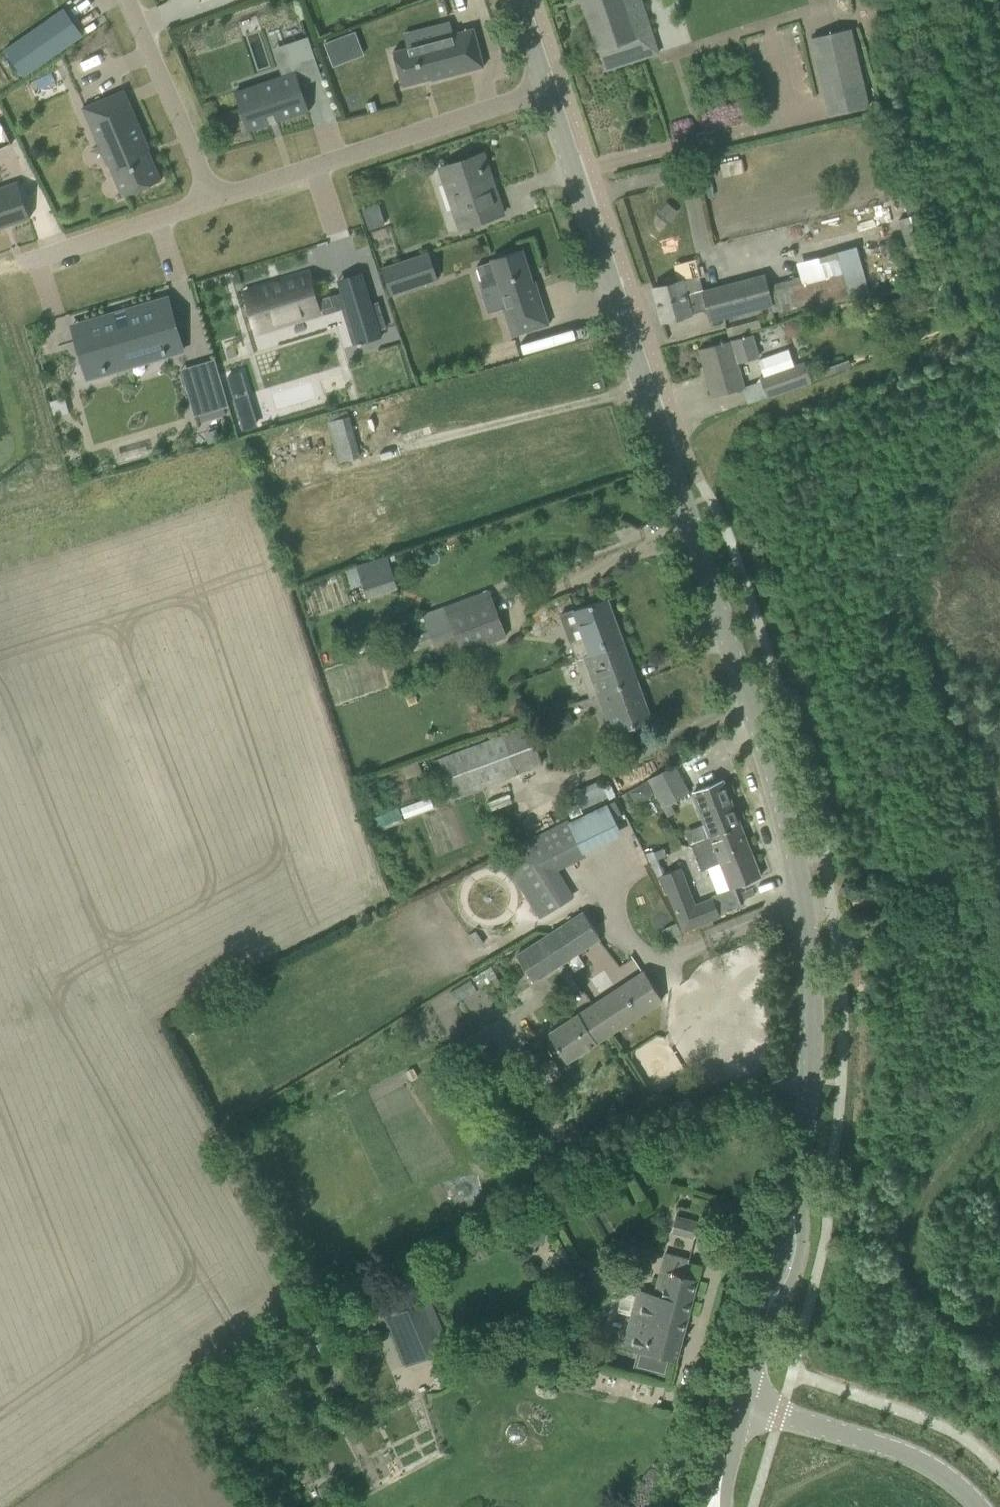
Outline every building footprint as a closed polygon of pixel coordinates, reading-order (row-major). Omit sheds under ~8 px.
[(599,49),(605,69),(657,53),(641,0),(583,0),(599,49)] [(64,8),(4,49),(23,76),(82,35),(64,8)] [(430,77),(431,78),(483,65),(472,26),(451,32),(451,34),(392,50),(401,85),(430,77)] [(811,38),(829,115),(868,106),(850,29),(811,38)] [(307,32),(283,40),(290,63),(305,58),(314,55),(307,32)] [(373,75),(367,54),(353,58),(347,38),(324,44),(343,110),(370,102),(363,78),(373,75)] [(248,126),(307,108),(295,69),(236,86),(248,126)] [(123,89),(82,107),(97,142),(98,142),(99,142),(97,138),(101,136),(102,138),(104,136),(104,135),(107,134),(118,159),(107,164),(108,164),(122,196),(160,180),(147,149),(149,148),(123,89)] [(453,209),(459,228),(503,214),(494,189),(486,167),(482,153),(439,168),(445,185),(450,183),(458,208),(453,209)] [(29,218),(17,182),(0,187),(0,228),(29,218)] [(378,204),(362,209),(365,219),(382,214),(378,204)] [(932,242),(922,211),(898,219),(908,250),(932,242)] [(548,324),(534,281),(531,282),(521,249),(491,259),(491,261),(476,266),(483,288),(499,283),(506,307),(503,308),(512,336),(548,324)] [(416,256),(381,268),(390,294),(437,278),(429,252),(416,256)] [(671,283),(652,288),(660,321),(707,309),(710,321),(771,305),(773,312),(806,304),(800,279),(767,287),(766,284),(764,274),(701,290),(698,276),(671,283)] [(272,283),(244,292),(255,330),(333,306),(329,295),(315,299),(308,275),(272,286),(272,283)] [(367,294),(344,301),(352,327),(362,324),(367,341),(380,337),(367,294)] [(168,301),(74,328),(76,337),(83,364),(103,358),(105,364),(102,365),(103,370),(130,362),(127,351),(162,341),(164,347),(161,348),(163,352),(181,347),(168,301)] [(732,340),(738,363),(759,357),(752,334),(732,340)] [(744,388),(731,340),(698,349),(712,397),(744,388)] [(759,377),(766,397),(811,381),(804,362),(759,377)] [(214,364),(187,372),(199,413),(199,414),(228,406),(216,364),(214,364)] [(325,416),(338,463),(359,457),(347,410),(325,416)] [(255,415),(240,420),(243,431),(258,427),(255,415)] [(383,555),(382,551),(356,560),(364,582),(389,574),(386,562),(383,555)] [(393,552),(383,555),(386,562),(395,559),(393,552)] [(443,606),(461,655),(506,638),(488,589),(443,606)] [(569,641),(572,650),(619,633),(606,598),(587,605),(573,609),(583,636),(569,641)] [(590,698),(597,695),(636,681),(619,633),(572,650),(590,698)] [(636,681),(597,695),(611,733),(650,719),(636,681)] [(414,691),(405,694),(409,705),(417,702),(414,691)] [(438,758),(453,798),(542,766),(527,726),(438,758)] [(417,761),(401,767),(406,778),(421,772),(417,761)] [(674,813),(669,803),(688,793),(673,765),(646,780),(667,817),(674,813)] [(693,793),(710,836),(711,836),(740,825),(723,781),(693,793)] [(631,791),(630,791),(634,799),(640,801),(649,795),(650,789),(646,782),(631,791)] [(517,859),(506,865),(539,918),(568,900),(551,873),(559,869),(586,856),(567,818),(511,846),(517,859)] [(690,844),(695,856),(715,848),(717,853),(732,847),(734,851),(744,847),(742,843),(747,842),(740,825),(711,836),(710,836),(690,844)] [(715,848),(695,856),(701,870),(720,862),(730,888),(760,876),(747,842),(742,843),(744,847),(734,851),(732,847),(717,853),(715,848)] [(719,916),(712,897),(694,904),(680,867),(656,877),(663,895),(668,893),(683,930),(719,916)] [(849,891),(854,908),(887,898),(881,881),(849,891)] [(582,910),(548,931),(565,959),(599,938),(582,910)] [(565,959),(548,931),(514,953),(531,981),(565,959)] [(643,971),(591,1003),(610,1032),(661,1000),(643,971)] [(610,1032),(591,1003),(547,1031),(565,1060),(610,1032)] [(627,1051),(653,1092),(686,1072),(661,1031),(627,1051)] [(532,1070),(542,1085),(562,1072),(552,1058),(532,1070)] [(670,1232),(694,1239),(698,1221),(675,1215),(670,1232)] [(623,1346),(656,1355),(676,1360),(697,1279),(684,1276),(688,1260),(665,1253),(660,1270),(666,1272),(660,1295),(638,1289),(623,1346)] [(438,1339),(444,1337),(429,1299),(412,1306),(399,1276),(374,1287),(386,1317),(407,1367),(443,1352),(438,1339)] [(332,1377),(336,1367),(327,1362),(322,1372),(332,1377)]
